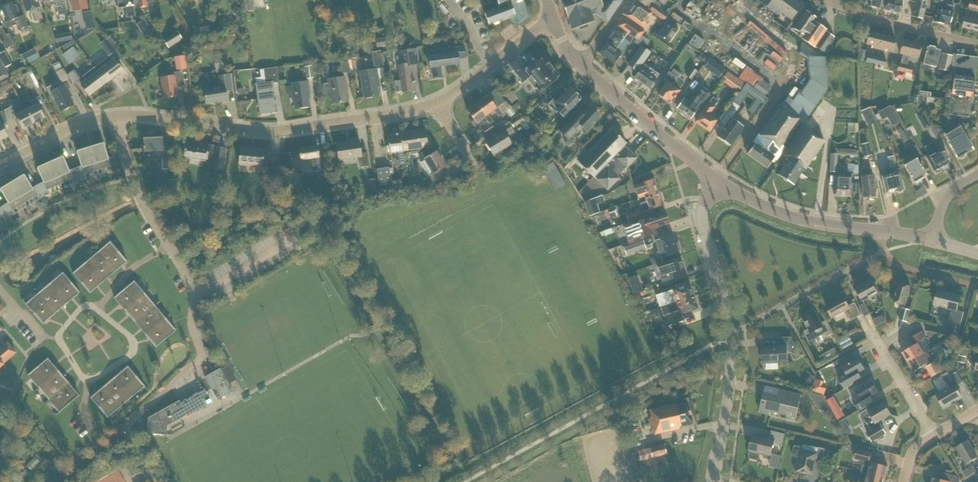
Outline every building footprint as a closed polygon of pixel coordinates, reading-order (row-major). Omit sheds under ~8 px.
[(40,0),(23,0),(27,12),(32,10),(36,21),(42,18),(38,8),(39,8),(37,2),(40,0)] [(40,0),(41,2),(46,1),(47,5),(56,3),(58,15),(66,13),(64,0),(63,0),(62,0),(40,0)] [(73,12),(87,10),(85,0),(71,0),(73,12)] [(118,8),(125,7),(127,17),(135,16),(133,6),(133,0),(117,0),(118,8)] [(153,0),(139,0),(140,8),(147,7),(146,2),(153,2),(153,0)] [(254,11),(253,0),(243,0),(245,13),(254,11)] [(521,0),(496,0),(499,7),(484,13),(488,26),(509,18),(515,16),(510,4),(521,0)] [(509,18),(516,27),(529,17),(523,0),(521,0),(510,4),(515,16),(509,18)] [(559,1),(560,0),(567,18),(565,18),(566,19),(567,19),(569,24),(568,25),(568,26),(570,25),(571,30),(572,30),(578,27),(580,31),(588,27),(587,24),(593,22),(594,22),(592,15),(595,14),(607,23),(622,0),(559,0),(559,1)] [(667,16),(667,15),(658,8),(659,6),(660,5),(658,3),(655,1),(656,0),(637,0),(636,1),(649,10),(663,21),(664,20),(667,16)] [(769,4),(791,20),(802,5),(795,0),(771,0),(769,4)] [(868,6),(880,9),(882,0),(870,0),(868,6)] [(885,10),(899,13),(902,2),(901,2),(902,0),(887,0),(885,10)] [(912,16),(922,19),(925,6),(926,6),(927,3),(926,3),(927,0),(916,0),(912,16)] [(953,8),(953,6),(942,4),(943,0),(939,0),(933,21),(949,25),(953,8)] [(977,3),(969,1),(967,12),(965,12),(961,28),(977,32),(977,0),(977,3)] [(20,17),(14,1),(8,4),(6,3),(1,5),(8,22),(14,19),(19,30),(20,30),(22,34),(30,30),(28,26),(23,15),(20,17)] [(617,27),(634,39),(634,38),(638,40),(644,31),(633,24),(634,22),(642,28),(652,13),(635,2),(625,16),(624,17),(617,27)] [(338,15),(344,13),(342,5),(336,7),(338,15)] [(92,19),(91,10),(84,11),(85,20),(92,19)] [(815,46),(824,52),(834,37),(826,31),(826,30),(814,21),(816,18),(806,11),(794,28),(800,33),(798,36),(814,48),(815,46)] [(674,21),(667,16),(664,20),(666,21),(672,25),(674,21)] [(146,35),(153,31),(146,21),(139,26),(146,35)] [(666,21),(656,35),(668,43),(678,29),(672,25),(666,21)] [(0,23),(0,39),(3,44),(9,41),(1,27),(2,27),(0,23)] [(76,36),(88,35),(86,24),(75,26),(76,36)] [(201,36),(210,34),(209,26),(199,27),(201,36)] [(628,43),(629,44),(634,39),(617,27),(598,53),(614,64),(620,54),(628,43)] [(169,48),(182,40),(176,30),(163,39),(169,48)] [(878,50),(882,35),(869,32),(866,44),(872,46),(871,48),(878,50)] [(56,43),(65,41),(64,34),(55,36),(56,43)] [(882,35),(878,50),(885,51),(886,49),(892,50),(895,38),(882,35)] [(906,66),(908,61),(907,60),(912,42),(903,40),(899,54),(903,54),(900,65),(906,66)] [(907,60),(908,61),(917,63),(921,44),(912,42),(907,60)] [(106,48),(111,55),(116,50),(111,44),(106,48)] [(442,77),(440,67),(459,64),(458,59),(465,58),(464,46),(454,47),(455,53),(428,56),(429,68),(431,68),(433,78),(434,78),(434,79),(437,79),(437,78),(442,77)] [(628,66),(636,72),(650,52),(642,46),(628,66)] [(935,50),(934,47),(929,46),(927,48),(926,47),(921,69),(927,71),(928,65),(936,67),(940,51),(935,50)] [(73,47),(62,55),(70,64),(81,57),(73,47)] [(402,92),(414,90),(413,78),(414,78),(413,66),(420,65),(417,48),(400,51),(402,65),(398,65),(401,80),(394,81),(395,92),(402,91),(402,92)] [(958,124),(960,125),(961,116),(968,117),(971,97),(974,78),(977,57),(957,55),(957,49),(953,48),(946,99),(950,99),(948,114),(952,128),(958,124)] [(863,61),(865,51),(859,50),(857,60),(863,61)] [(12,64),(5,51),(0,53),(0,59),(5,68),(12,64)] [(381,55),(380,51),(371,52),(374,67),(384,66),(382,55),(381,55)] [(760,63),(766,54),(761,51),(755,60),(760,63)] [(40,58),(37,52),(22,59),(25,66),(40,58)] [(176,70),(188,68),(185,53),(174,55),(176,70)] [(650,66),(657,57),(652,53),(645,63),(650,66)] [(948,72),(952,56),(942,54),(938,69),(948,72)] [(875,64),(876,57),(867,55),(866,62),(875,64)] [(655,62),(666,68),(669,62),(658,56),(655,62)] [(527,69),(517,57),(508,64),(509,64),(507,66),(511,72),(514,70),(524,82),(527,80),(535,89),(537,88),(540,91),(558,76),(543,58),(538,62),(537,61),(527,69)] [(876,57),(875,64),(884,66),(883,69),(889,71),(892,61),(876,57)] [(94,67),(106,83),(123,70),(114,59),(109,62),(106,58),(94,67)] [(715,73),(720,66),(710,59),(704,67),(709,71),(710,69),(715,73)] [(8,76),(0,61),(0,80),(8,76)] [(52,65),(56,72),(62,69),(59,62),(52,65)] [(342,74),(350,73),(349,62),(340,63),(342,74)] [(900,65),(898,64),(897,71),(905,72),(906,66),(900,65)] [(306,79),(314,78),(312,65),(304,66),(306,79)] [(914,68),(906,66),(905,72),(912,74),(914,68)] [(89,96),(106,83),(94,67),(82,76),(86,80),(80,84),(89,96)] [(261,114),(269,113),(268,110),(276,109),(272,83),(278,82),(276,67),(264,69),(265,83),(256,85),(261,114)] [(658,74),(650,68),(647,72),(641,68),(634,78),(642,84),(642,85),(646,88),(647,87),(649,88),(655,79),(658,74)] [(691,80),(697,72),(692,68),(686,76),(691,80)] [(767,95),(774,84),(745,68),(739,79),(767,95)] [(69,79),(63,69),(56,72),(62,83),(69,79)] [(74,84),(79,80),(81,78),(74,69),(67,75),(74,84)] [(364,98),(378,96),(376,82),(379,81),(376,69),(360,72),(364,98)] [(681,75),(673,69),(670,73),(669,72),(663,80),(667,82),(658,95),(666,101),(667,100),(671,103),(679,91),(678,90),(684,82),(679,78),(681,75)] [(740,89),(744,83),(727,71),(723,77),(740,89)] [(171,98),(178,96),(175,83),(182,82),(180,72),(173,73),(174,76),(160,78),(164,98),(171,97),(171,98)] [(28,86),(34,83),(28,73),(23,75),(28,86)] [(218,103),(228,102),(226,91),(232,90),(230,74),(218,76),(220,87),(204,89),(206,104),(218,102),(218,103)] [(344,93),(343,87),(346,87),(345,77),(328,79),(329,84),(323,84),(324,93),(330,93),(332,104),(346,102),(345,93),(344,93)] [(12,87),(8,79),(0,83),(0,90),(1,93),(12,87)] [(310,107),(308,93),(309,92),(308,81),(291,84),(291,87),(287,87),(288,98),(293,97),(295,109),(310,107)] [(68,94),(70,93),(65,84),(61,86),(59,82),(47,89),(52,99),(54,99),(61,112),(73,105),(69,98),(68,94)] [(697,108),(708,93),(700,87),(690,100),(688,99),(687,101),(684,99),(677,108),(690,118),(697,108)] [(563,117),(580,100),(573,93),(573,92),(569,88),(556,102),(553,100),(548,95),(537,105),(543,111),(548,105),(556,113),(558,111),(563,117)] [(756,99),(758,95),(749,88),(746,92),(756,99)] [(486,116),(488,115),(494,110),(499,117),(503,114),(497,107),(496,108),(486,96),(477,103),(486,116)] [(24,110),(32,125),(45,118),(37,103),(28,108),(24,100),(20,102),(24,110)] [(739,107),(733,102),(719,121),(725,126),(717,137),(730,146),(743,126),(731,118),(739,107)] [(493,121),(488,115),(486,116),(477,103),(467,110),(476,123),(484,118),(489,124),(493,121)] [(709,114),(714,107),(708,103),(703,110),(695,121),(709,131),(717,120),(709,114)] [(802,121),(789,111),(779,104),(758,134),(764,138),(759,146),(754,143),(747,154),(767,168),(774,157),(773,156),(777,151),(782,154),(786,148),(784,146),(800,123),(802,121)] [(32,125),(24,110),(17,114),(13,106),(4,111),(9,121),(16,118),(22,130),(32,125)] [(892,126),(898,123),(889,106),(877,112),(881,120),(887,117),(892,126)] [(511,117),(516,113),(511,107),(506,111),(511,117)] [(873,118),(869,108),(861,111),(865,121),(873,118)] [(593,113),(589,109),(582,116),(577,111),(559,130),(568,140),(578,129),(578,128),(580,125),(586,131),(599,119),(598,118),(597,116),(594,113),(593,113)] [(8,137),(2,125),(8,122),(2,112),(0,113),(0,121),(1,122),(0,123),(0,141),(8,137)] [(920,121),(927,118),(923,112),(916,115),(920,121)] [(520,123),(523,121),(520,116),(510,122),(513,127),(520,123)] [(486,135),(495,130),(491,124),(483,129),(486,135)] [(926,128),(933,141),(940,137),(933,124),(926,128)] [(964,134),(958,124),(952,128),(943,133),(949,143),(948,143),(957,158),(958,158),(960,159),(963,157),(964,154),(965,154),(965,153),(973,149),(964,134)] [(822,139),(811,131),(802,125),(786,148),(782,154),(781,154),(788,159),(778,174),(793,184),(802,171),(805,170),(823,143),(822,139)] [(513,133),(511,128),(504,132),(503,131),(485,142),(493,155),(511,144),(507,137),(513,133)] [(403,156),(404,156),(403,151),(427,147),(425,130),(387,135),(389,153),(397,151),(399,164),(405,164),(405,162),(404,162),(403,156)] [(593,177),(623,146),(626,143),(612,130),(587,156),(585,154),(578,161),(580,163),(579,164),(593,177)] [(899,133),(904,142),(910,139),(904,130),(899,133)] [(162,148),(162,138),(144,139),(144,151),(152,151),(153,159),(162,159),(162,170),(170,169),(170,158),(169,147),(162,148)] [(361,154),(359,140),(348,141),(348,143),(336,144),(339,160),(359,157),(360,167),(369,166),(367,153),(361,154)] [(925,147),(930,156),(926,158),(934,172),(935,171),(936,173),(942,170),(941,168),(944,166),(944,165),(949,162),(942,149),(938,151),(933,142),(925,147)] [(90,148),(99,175),(97,170),(110,167),(111,171),(118,169),(115,156),(108,158),(104,143),(103,144),(104,146),(91,150),(90,147),(90,148)] [(202,145),(186,143),(184,157),(207,160),(207,157),(213,157),(211,168),(223,170),(226,149),(214,147),(215,146),(202,144),(202,145)] [(868,143),(861,145),(864,157),(871,155),(868,143)] [(319,156),(317,146),(299,149),(301,160),(315,158),(317,170),(326,168),(324,155),(319,156)] [(619,178),(617,176),(626,167),(626,168),(636,158),(623,146),(593,177),(607,190),(619,178)] [(914,159),(912,155),(913,154),(908,146),(902,150),(906,157),(902,160),(905,165),(904,165),(914,183),(915,182),(917,183),(920,181),(921,179),(922,178),(921,177),(925,174),(916,159),(914,159)] [(435,152),(432,147),(421,153),(433,173),(429,176),(433,183),(445,176),(441,169),(444,167),(435,152)] [(98,175),(99,175),(90,148),(91,150),(78,154),(77,152),(81,166),(75,168),(80,181),(86,179),(84,175),(97,171),(98,175)] [(277,167),(278,155),(264,153),(264,151),(240,149),(239,164),(263,166),(263,165),(277,167)] [(875,166),(881,164),(879,155),(873,156),(875,166)] [(869,167),(875,166),(873,156),(867,158),(869,167)] [(80,181),(75,168),(69,171),(63,157),(62,157),(64,159),(51,165),(50,162),(50,163),(62,189),(60,184),(72,179),(74,183),(80,181)] [(566,185),(553,162),(542,168),(543,169),(545,168),(557,190),(555,191),(566,185)] [(61,189),(62,189),(50,163),(51,165),(39,171),(38,168),(37,168),(43,182),(38,185),(44,197),(49,194),(48,190),(60,185),(61,189)] [(901,192),(903,190),(898,166),(884,170),(886,175),(881,177),(886,194),(894,192),(895,192),(897,193),(901,192)] [(378,182),(391,180),(389,167),(376,169),(378,182)] [(871,176),(870,169),(860,170),(862,197),(875,196),(873,176),(871,176)] [(223,196),(226,175),(218,174),(216,195),(223,196)] [(44,197),(38,185),(32,188),(24,175),(25,178),(14,184),(12,182),(27,207),(25,203),(36,196),(39,200),(44,197)] [(850,197),(850,193),(855,193),(856,184),(850,183),(851,177),(835,176),(834,196),(850,197)] [(645,197),(658,192),(653,179),(646,182),(646,180),(641,182),(642,183),(640,183),(641,184),(634,186),(638,199),(645,197)] [(27,207),(12,182),(12,183),(13,185),(2,192),(1,189),(0,190),(8,203),(3,206),(10,217),(15,214),(13,210),(24,203),(27,207)] [(662,205),(658,192),(645,197),(647,202),(640,204),(643,211),(649,209),(649,210),(662,205)] [(594,198),(584,202),(589,216),(600,212),(594,198)] [(3,206),(0,208),(0,219),(3,217),(5,221),(10,217),(3,206)] [(610,217),(616,215),(614,207),(608,208),(610,217)] [(646,217),(647,217),(646,215),(641,217),(639,211),(626,216),(625,214),(619,216),(622,225),(635,220),(636,222),(646,218),(646,217)] [(635,220),(622,225),(624,232),(628,243),(642,239),(642,238),(653,235),(651,229),(668,223),(665,212),(657,215),(657,214),(647,217),(646,217),(646,218),(636,222),(635,220)] [(678,251),(680,250),(678,243),(675,244),(672,234),(660,238),(660,239),(655,241),(658,252),(656,253),(658,258),(660,257),(660,258),(666,256),(678,252),(678,251)] [(97,252),(115,272),(127,262),(110,241),(97,252)] [(644,245),(643,241),(623,247),(626,255),(646,249),(646,250),(652,248),(651,243),(644,245)] [(115,272),(97,252),(85,263),(102,283),(115,272)] [(672,276),(685,272),(680,257),(657,265),(662,282),(673,279),(672,276)] [(85,263),(72,273),(90,293),(102,283),(85,263)] [(50,283),(67,303),(80,293),(63,272),(50,283)] [(124,310),(144,293),(134,281),(114,298),(124,310)] [(862,302),(878,293),(871,281),(855,289),(862,302)] [(38,293),(55,314),(67,303),(50,283),(38,293)] [(633,293),(641,291),(639,283),(631,285),(633,293)] [(905,305),(910,289),(910,287),(899,283),(894,301),(905,305)] [(691,289),(689,284),(673,289),(672,290),(655,295),(659,307),(676,302),(693,296),(691,289)] [(958,335),(960,326),(964,312),(957,310),(960,296),(938,290),(934,305),(951,309),(946,332),(958,335)] [(55,314),(38,293),(25,304),(42,324),(55,314)] [(144,293),(124,310),(135,322),(155,306),(144,293)] [(680,314),(697,308),(693,296),(676,302),(676,304),(661,309),(663,316),(679,310),(680,314)] [(848,306),(843,296),(825,306),(832,318),(845,311),(850,321),(861,315),(855,303),(848,306)] [(865,317),(870,314),(865,303),(859,306),(865,317)] [(155,306),(135,322),(145,335),(165,318),(155,306)] [(907,322),(910,310),(902,308),(899,320),(907,322)] [(806,314),(807,316),(802,318),(808,329),(804,331),(809,342),(822,335),(823,338),(833,333),(826,320),(821,323),(815,311),(812,313),(811,311),(809,310),(806,312),(806,314)] [(878,325),(885,321),(882,315),(875,319),(878,325)] [(667,329),(682,324),(680,317),(665,322),(667,329)] [(165,318),(145,335),(156,347),(176,330),(165,318)] [(843,345),(854,340),(851,332),(839,336),(843,345)] [(910,339),(915,345),(926,338),(922,332),(910,339)] [(764,363),(786,362),(786,352),(793,351),(792,337),(771,338),(772,347),(763,347),(764,363)] [(3,364),(2,363),(15,352),(7,343),(0,349),(0,366),(3,364)] [(908,362),(923,353),(917,343),(915,345),(902,353),(908,362)] [(829,350),(832,356),(838,354),(834,347),(829,350)] [(963,347),(961,354),(970,356),(968,361),(971,365),(976,367),(975,369),(977,370),(977,350),(963,347)] [(923,353),(908,362),(913,372),(929,363),(923,353)] [(965,364),(967,357),(958,355),(957,362),(965,364)] [(27,375),(38,387),(58,370),(48,358),(27,375)] [(844,389),(862,379),(858,372),(864,369),(858,358),(842,366),(846,374),(838,378),(844,389)] [(931,377),(942,371),(936,361),(925,367),(931,377)] [(236,377),(228,363),(204,377),(217,400),(233,391),(228,382),(236,377)] [(115,376),(132,397),(144,386),(127,366),(115,376)] [(38,387),(48,400),(69,383),(58,370),(38,387)] [(943,408),(962,397),(955,386),(962,383),(956,372),(949,376),(952,380),(946,383),(949,387),(936,395),(943,408)] [(132,397),(115,376),(103,387),(120,407),(132,397)] [(805,377),(804,378),(803,381),(804,382),(804,383),(805,384),(806,385),(807,385),(808,385),(809,385),(810,384),(811,383),(812,380),(812,379),(811,378),(811,377),(810,376),(809,376),(808,376),(807,376),(806,376),(805,377)] [(877,392),(871,380),(855,390),(859,397),(853,401),(858,411),(870,404),(866,398),(877,392)] [(79,395),(69,383),(48,400),(59,412),(79,395)] [(120,407),(103,387),(90,398),(107,418),(120,407)] [(187,416),(212,403),(204,389),(180,403),(179,401),(148,418),(147,433),(166,435),(166,434),(165,434),(166,426),(180,418),(180,417),(185,414),(187,416)] [(796,417),(801,395),(779,390),(777,396),(764,392),(759,413),(770,415),(770,411),(796,417)] [(823,396),(809,392),(819,410),(820,409),(832,412),(823,396)] [(838,419),(843,416),(832,397),(827,400),(838,419)] [(693,424),(688,402),(677,405),(676,403),(650,409),(651,417),(650,417),(654,434),(678,429),(678,427),(693,424)] [(890,414),(884,403),(869,412),(868,409),(862,413),(861,417),(863,422),(867,423),(871,430),(867,433),(871,442),(885,433),(878,421),(890,414)] [(852,432),(845,419),(840,422),(847,435),(852,432)] [(783,446),(785,434),(772,431),(770,439),(754,435),(749,457),(750,458),(756,460),(758,459),(759,453),(770,455),(773,444),(783,446)] [(972,466),(970,462),(977,457),(967,441),(956,447),(966,463),(964,465),(966,469),(962,472),(966,478),(976,471),(973,465),(972,466)] [(647,460),(667,454),(664,444),(644,449),(647,460)] [(792,456),(799,458),(798,464),(797,464),(795,472),(803,474),(803,473),(812,475),(816,460),(822,461),(825,449),(818,447),(817,454),(802,450),(803,447),(794,446),(792,456)] [(861,472),(885,477),(888,466),(870,462),(869,462),(871,453),(856,449),(854,459),(864,461),(863,465),(861,472)] [(771,462),(770,466),(778,468),(779,464),(779,460),(780,456),(773,455),(772,458),(771,462)] [(129,478),(135,474),(128,462),(122,466),(129,478)] [(24,480),(14,471),(3,481),(22,481),(24,480)] [(885,477),(861,472),(860,478),(859,481),(853,480),(852,481),(884,481),(885,477)] [(959,481),(957,477),(947,474),(945,481),(932,477),(931,481),(959,481)]
